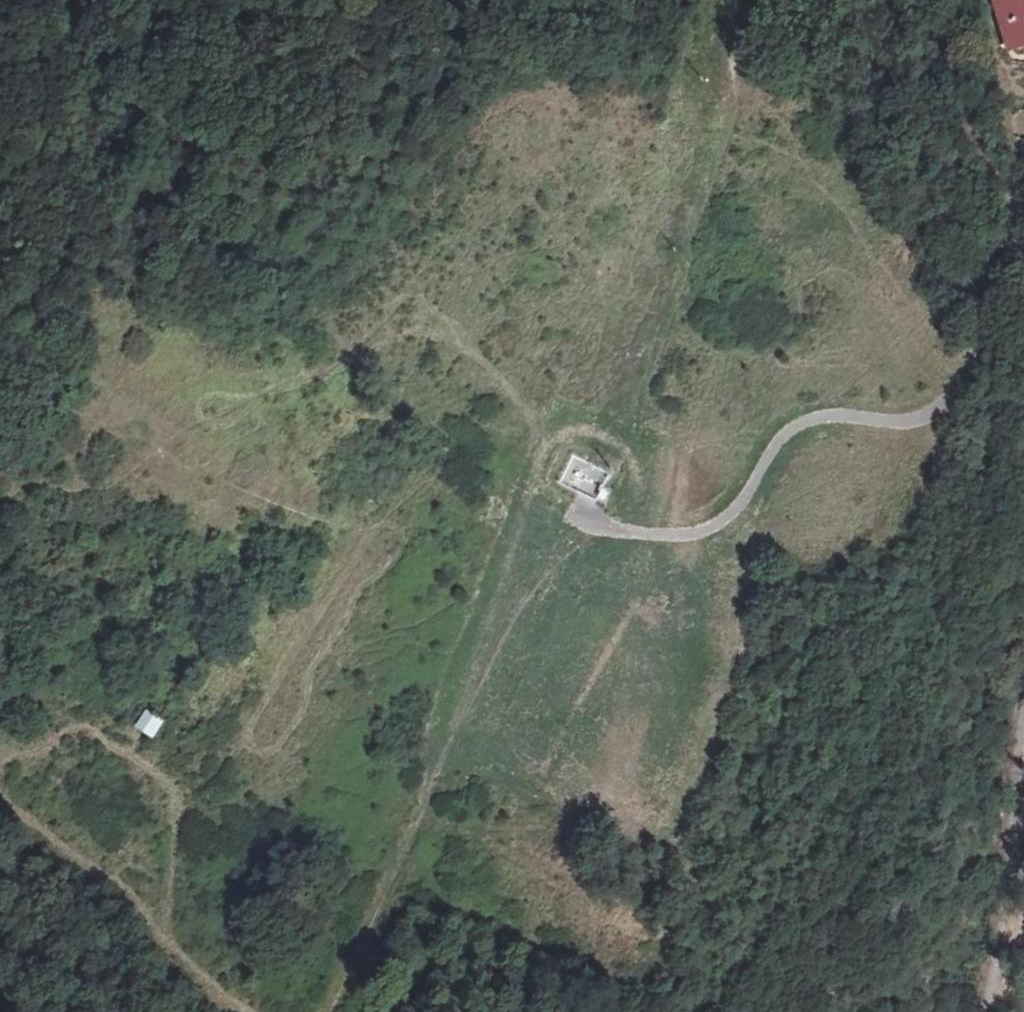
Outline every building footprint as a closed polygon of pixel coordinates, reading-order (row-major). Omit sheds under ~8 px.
[(1017,44),(1023,42),(1023,0),(1003,0),(1017,44)] [(146,708),(134,726),(154,741),(167,722),(146,708)]
